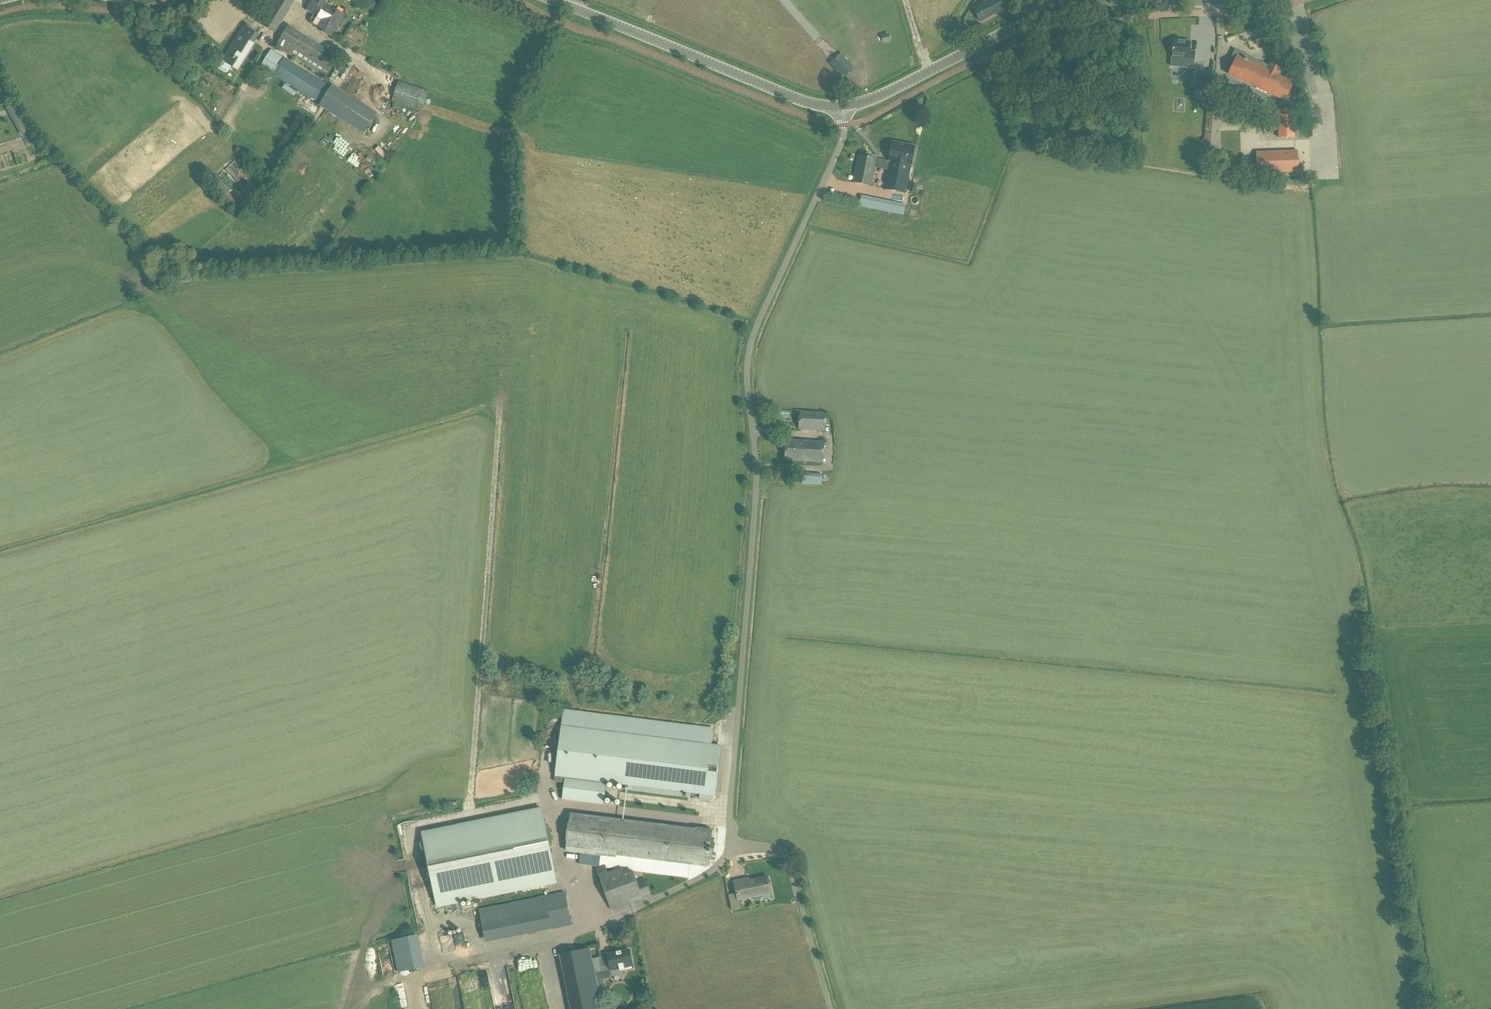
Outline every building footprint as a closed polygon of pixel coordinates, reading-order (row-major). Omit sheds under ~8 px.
[(257,23),(276,35),(292,9),(297,0),(271,0),(257,23)] [(330,36),(343,15),(317,0),(314,0),(308,10),(325,20),(319,30),(330,36)] [(980,22),(1006,9),(1001,0),(984,0),(985,3),(974,9),(980,22)] [(921,30),(940,26),(939,21),(920,25),(921,30)] [(244,26),(222,61),(220,60),(216,65),(218,67),(225,72),(226,71),(230,66),(238,71),(260,35),(244,26)] [(339,58),(320,45),(288,26),(275,46),(282,51),(326,79),(339,58)] [(358,48),(360,43),(351,40),(355,31),(346,28),(340,41),(358,48)] [(1271,41),(1273,47),(1283,43),(1281,38),(1271,41)] [(1186,60),(1195,61),(1195,53),(1190,53),(1191,43),(1174,42),(1173,56),(1186,58),(1186,60)] [(272,50),(262,67),(322,104),(332,88),(272,50)] [(1295,138),(1294,111),(1296,111),(1296,85),(1294,84),(1294,83),(1278,76),(1284,64),(1273,59),(1270,66),(1236,50),(1226,71),(1230,73),(1229,75),(1242,81),(1256,87),(1255,88),(1269,95),(1270,94),(1283,100),(1279,108),(1279,110),(1280,138),(1295,138)] [(830,64),(844,79),(855,69),(842,54),(830,64)] [(351,95),(358,70),(346,66),(339,92),(351,95)] [(1207,74),(1196,73),(1196,90),(1206,90),(1207,74)] [(392,102),(422,112),(429,92),(399,82),(392,102)] [(370,135),(377,130),(374,125),(367,130),(370,135)] [(884,189),(906,194),(915,147),(893,143),(884,189)] [(1298,172),(1297,151),(1257,153),(1258,173),(1298,172)] [(852,183),(873,187),(878,159),(858,155),(852,183)] [(237,157),(232,162),(242,172),(247,167),(237,157)] [(906,205),(862,196),(860,207),(904,216),(906,205)] [(867,238),(865,259),(875,260),(877,239),(867,238)] [(826,431),(827,413),(800,412),(799,430),(826,431)] [(832,433),(831,444),(842,445),(843,433),(832,433)] [(786,461),(823,463),(825,443),(787,441),(786,461)] [(820,489),(847,488),(846,477),(819,478),(820,489)] [(563,711),(561,726),(555,781),(565,783),(562,799),(603,804),(606,781),(624,784),(625,790),(690,798),(691,792),(700,794),(699,798),(711,800),(712,795),(715,795),(721,746),(709,745),(711,729),(563,711)] [(687,815),(698,816),(696,828),(695,828),(695,830),(570,815),(566,851),(616,857),(616,855),(708,866),(712,830),(711,830),(714,804),(689,801),(687,815)] [(544,825),(541,809),(422,834),(437,907),(556,883),(549,846),(550,844),(551,841),(551,838),(551,835),(550,832),(548,829),(547,827),(544,825)] [(627,858),(618,857),(612,859),(595,865),(612,910),(651,896),(645,879),(636,882),(627,858)] [(745,880),(736,881),(740,900),(772,893),(769,877),(745,882),(745,880)] [(566,892),(547,896),(538,898),(479,910),(486,943),(573,925),(566,892)] [(391,940),(398,973),(425,967),(418,935),(391,940)] [(620,971),(632,969),(632,966),(633,966),(630,950),(608,955),(609,957),(593,960),(591,950),(561,956),(572,1008),(604,1008),(596,973),(611,969),(613,976),(614,977),(619,976),(621,973),(620,971)]
